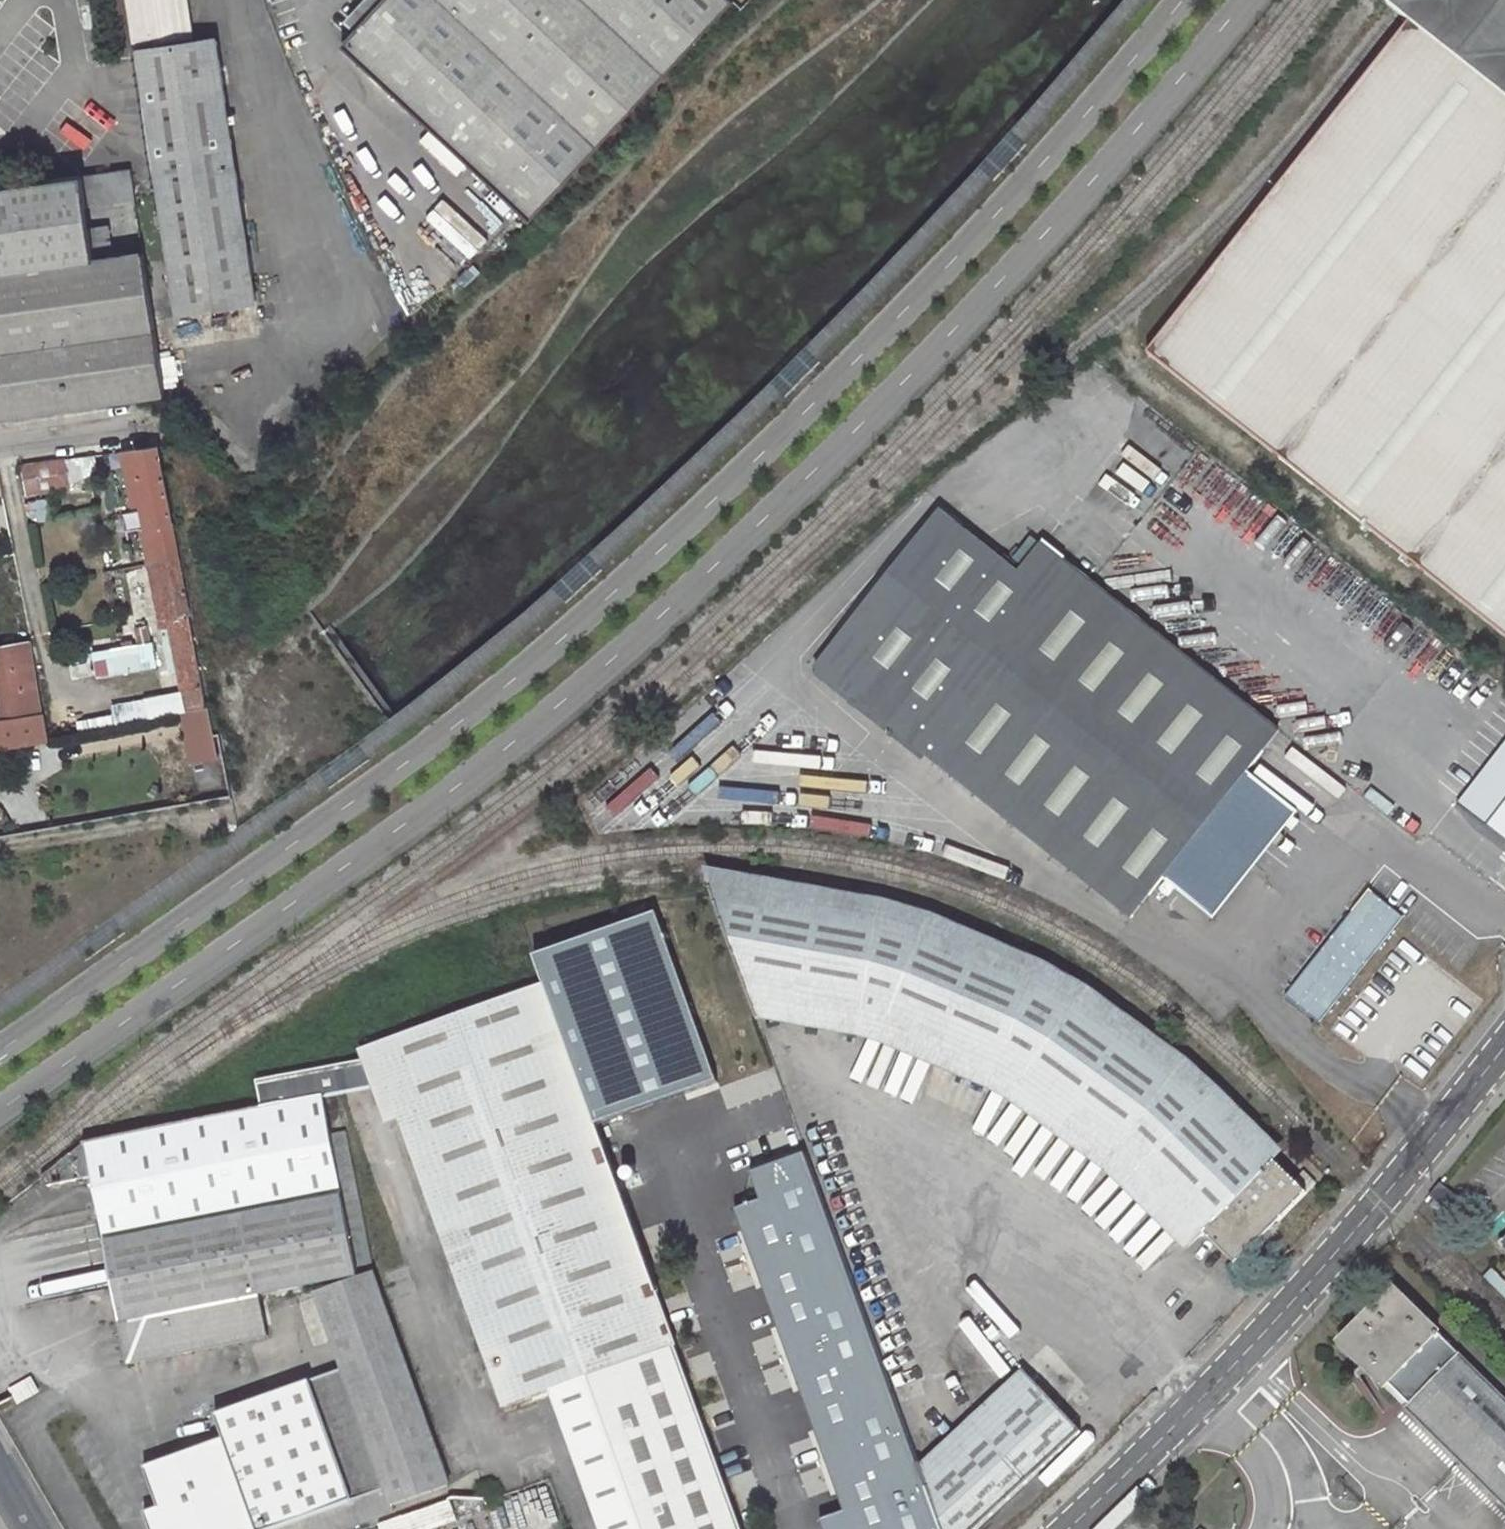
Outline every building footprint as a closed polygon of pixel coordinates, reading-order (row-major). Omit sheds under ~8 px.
[(142,33),(193,26),(189,0),(137,0),(142,33)] [(351,29),(539,204),(727,0),(378,0),(351,29)] [(1415,12),(1253,213),(1233,238),(1149,342),(1504,626),(1504,0),(1400,0),(1415,12)] [(220,31),(143,42),(181,302),(259,290),(220,31)] [(83,174),(88,207),(136,199),(131,167),(83,174)] [(165,395),(143,252),(112,256),(95,258),(91,229),(88,207),(83,174),(0,186),(0,418),(165,395)] [(108,226),(91,229),(95,258),(112,256),(108,226)] [(128,444),(139,497),(145,496),(148,514),(155,513),(156,521),(157,520),(175,517),(160,438),(128,444)] [(25,486),(73,477),(72,470),(79,469),(75,448),(20,458),(25,486)] [(2,461),(8,489),(25,486),(20,458),(2,461)] [(1282,731),(1063,559),(1064,558),(1045,543),(1021,573),(942,511),(817,668),(1134,917),(1163,882),(1213,921),(1294,815),(1248,772),(1282,731)] [(148,529),(156,562),(164,561),(172,597),(173,597),(190,593),(175,517),(157,520),(156,521),(157,527),(148,529)] [(213,696),(190,593),(173,597),(172,597),(195,700),(213,696)] [(36,636),(35,630),(0,636),(0,664),(7,709),(11,734),(51,728),(47,706),(51,705),(42,656),(38,635),(36,636)] [(162,654),(158,630),(97,640),(101,664),(162,654)] [(195,700),(200,726),(203,726),(223,721),(217,695),(213,696),(195,700)] [(7,709),(0,711),(0,736),(11,734),(7,709)] [(1458,803),(1504,839),(1504,741),(1458,803)] [(952,1017),(993,1035),(1037,1062),(1082,1092),(1120,1124),(1148,1151),(1219,1221),(1211,1228),(1244,1259),(1323,1178),(1309,1165),(1300,1173),(1200,1075),(1163,1041),(1140,1023),(1125,1011),(1111,1002),(1072,980),(1034,959),(993,939),(958,925),(922,914),(874,903),(842,897),(815,894),(785,892),(723,889),(718,889),(750,977),(818,983),(858,990),(903,1001),(952,1017)] [(1368,890),(1286,995),(1318,1020),(1402,917),(1368,890)] [(548,976),(602,1121),(723,1076),(660,907),(539,951),(548,976)] [(602,1121),(548,976),(375,1041),(380,1054),(389,1079),(505,1403),(558,1383),(612,1528),(753,1528),(602,1121)] [(1000,1080),(1028,1098),(1032,1100),(1063,1123),(1086,1141),(1194,1244),(1211,1228),(1219,1221),(1148,1151),(1120,1124),(1082,1092),(1037,1062),(993,1035),(952,1017),(903,1001),(858,990),(818,983),(750,977),(765,1017),(796,1020),(848,1027),(880,1034),(914,1043),(952,1056),(980,1069),(1000,1080)] [(389,1079),(380,1054),(263,1078),(269,1103),(330,1091),(389,1079)] [(382,1270),(353,1128),(338,1130),(330,1091),(269,1103),(93,1139),(37,1183),(37,1190),(97,1178),(132,1365),(273,1336),(265,1293),(382,1270)] [(1447,1208),(1458,1195),(1440,1181),(1430,1194),(1447,1208)] [(222,1413),(231,1437),(148,1466),(159,1497),(164,1495),(168,1506),(149,1513),(155,1528),(355,1528),(400,1513),(397,1503),(456,1483),(382,1270),(323,1290),(351,1370),(222,1413)] [(1341,1338),(1504,1500),(1504,1394),(1395,1285),(1341,1338)] [(1092,1430),(1034,1366),(928,1465),(951,1528),(985,1528),(1092,1430)] [(32,1375),(12,1387),(20,1401),(41,1389),(32,1375)]
